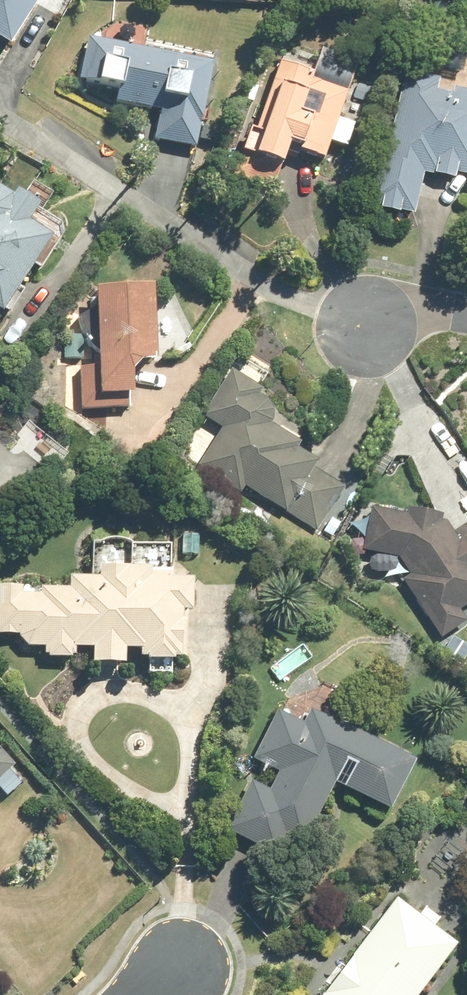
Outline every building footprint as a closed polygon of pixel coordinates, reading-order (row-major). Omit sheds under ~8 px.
[(18,56),(49,9),(37,0),(0,0),(0,44),(18,56)] [(147,37),(135,36),(134,48),(146,49),(147,37)] [(90,42),(79,87),(100,92),(98,97),(123,103),(121,111),(161,121),(155,147),(196,157),(203,129),(205,130),(210,110),(207,109),(216,73),(90,42)] [(248,140),(234,181),(274,195),(280,179),(282,180),(291,157),(323,169),(359,68),(323,55),(314,82),(281,69),(257,138),(252,137),(251,141),(248,140)] [(382,215),(401,219),(401,216),(416,219),(425,178),(437,181),(437,183),(455,187),(458,180),(466,183),(466,98),(455,95),(454,101),(437,97),(440,85),(406,77),(386,164),(379,161),(366,208),(382,211),(382,215)] [(38,230),(49,214),(28,199),(23,205),(5,191),(0,192),(0,313),(11,320),(63,248),(38,230)] [(106,299),(108,372),(87,371),(86,415),(133,411),(132,404),(143,403),(143,384),(155,373),(168,373),(165,299),(106,299)] [(67,340),(66,360),(86,361),(87,341),(67,340)] [(262,400),(264,397),(233,376),(203,421),(221,434),(198,469),(242,497),(245,491),(318,537),(346,494),(316,475),(319,468),(300,456),(304,449),(272,431),(274,426),(274,415),(267,404),(262,400)] [(48,438),(38,450),(50,461),(61,448),(48,438)] [(403,584),(441,645),(466,628),(466,626),(462,618),(466,615),(466,531),(454,539),(449,530),(442,529),(444,522),(409,515),(408,521),(371,513),(362,554),(399,562),(410,580),(403,584)] [(186,537),(185,556),(202,557),(203,538),(186,537)] [(23,641),(35,654),(52,654),(52,663),(56,663),(56,666),(79,666),(79,664),(82,664),(82,657),(101,657),(101,673),(134,674),(135,659),(149,660),(149,667),(156,668),(157,671),(184,672),(185,669),(190,670),(191,662),(192,662),(193,625),(201,625),(202,594),(182,593),(182,584),(158,584),(158,577),(108,576),(108,585),(77,583),(76,594),(48,592),(48,600),(31,600),(31,593),(21,593),(20,590),(3,591),(2,614),(0,614),(0,627),(2,627),(2,641),(23,641)] [(283,715),(258,763),(284,777),(274,796),(258,787),(233,835),(280,860),(290,840),(309,851),(341,790),(397,820),(423,772),(316,716),(310,729),(283,715)] [(18,772),(0,751),(0,788),(18,772)] [(314,994),(407,994),(451,937),(392,892),(314,994)]
